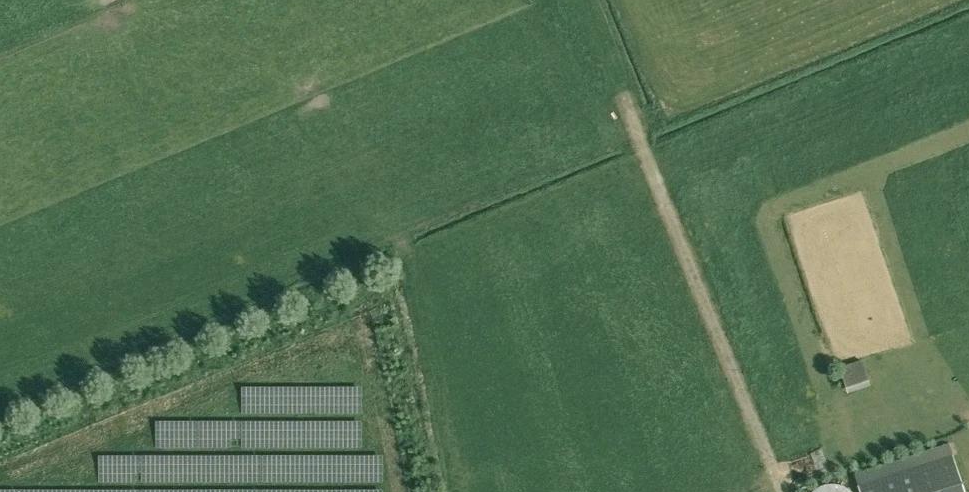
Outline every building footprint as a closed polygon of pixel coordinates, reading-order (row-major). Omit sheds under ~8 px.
[(870,385),(862,361),(840,367),(848,392),(870,385)] [(805,447),(786,455),(791,469),(810,462),(805,447)] [(859,491),(965,491),(953,456),(858,486),(859,491)] [(850,489),(844,485),(837,483),(831,483),(824,484),(818,486),(812,490),(811,491),(852,491),(850,489)]
